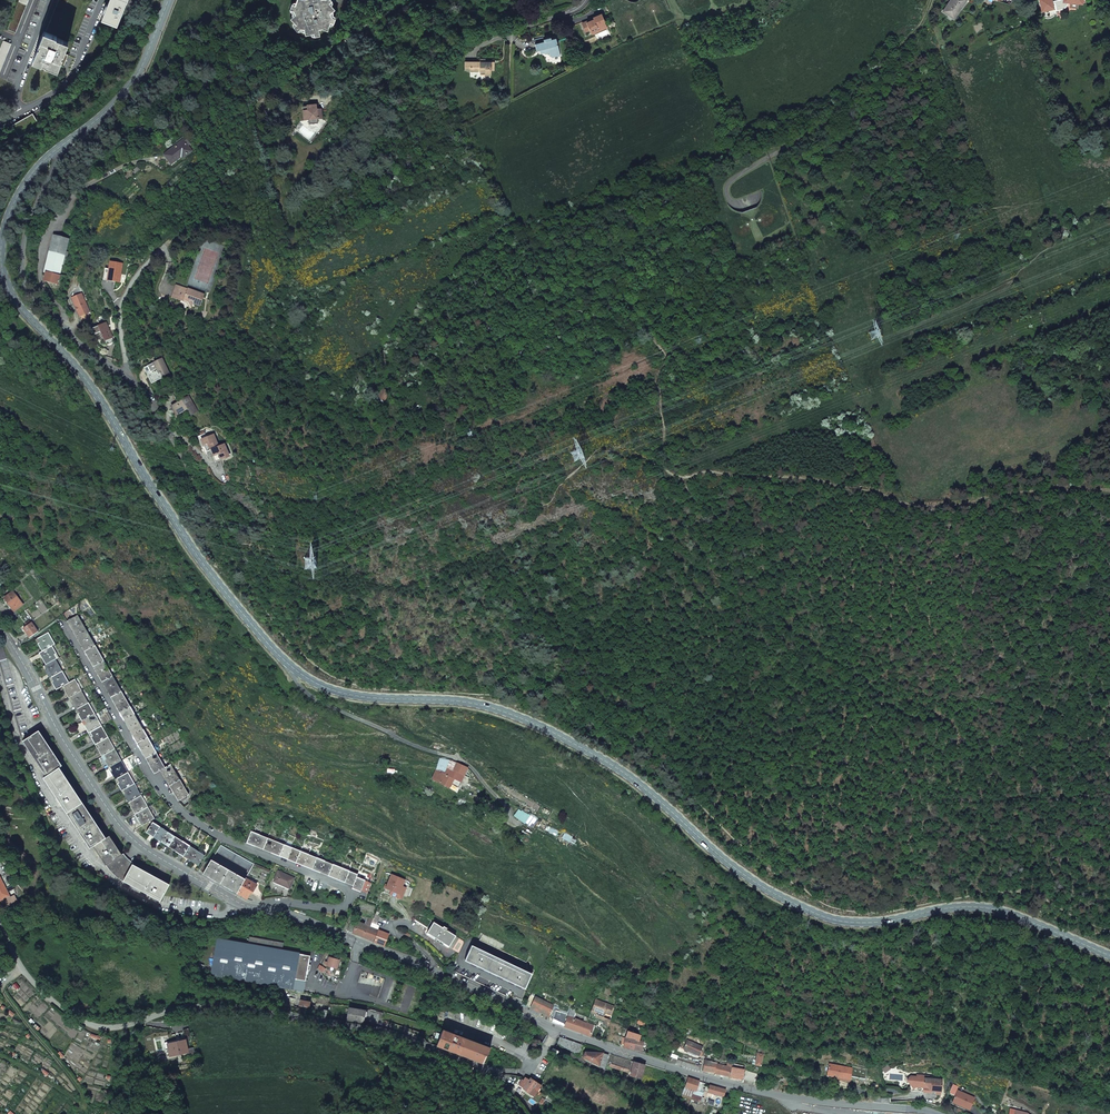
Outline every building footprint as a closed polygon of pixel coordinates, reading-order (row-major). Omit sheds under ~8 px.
[(7,29),(15,33),(28,0),(19,0),(7,29)] [(20,47),(27,50),(48,0),(39,0),(20,47)] [(46,32),(54,36),(68,0),(59,0),(46,32)] [(103,21),(117,26),(122,11),(127,0),(111,0),(103,21)] [(294,14),(290,18),(295,24),(293,26),(296,31),(299,28),(303,29),(305,35),(313,33),(314,37),(319,36),(319,32),(321,28),(327,30),(330,22),(333,23),(335,18),(331,17),(329,13),(334,9),(328,2),(331,0),(296,0),(294,4),(291,3),(289,9),(292,10),(294,14)] [(947,5),(949,7),(945,13),(954,18),(966,0),(950,0),(947,5)] [(1053,1),(1051,2),(1050,0),(1038,0),(1041,11),(1045,10),(1045,11),(1053,9),(1051,4),(1053,3),(1055,11),(1061,10),(1063,9),(1065,8),(1066,6),(1066,4),(1067,3),(1078,4),(1078,3),(1081,3),(1082,0),(1083,1),(1083,0),(1052,0),(1053,1)] [(593,20),(582,25),(585,32),(589,31),(590,33),(598,30),(597,27),(605,24),(601,14),(593,18),(593,20)] [(598,30),(590,33),(591,34),(607,28),(605,24),(597,27),(598,30)] [(38,47),(33,59),(45,64),(44,65),(56,69),(63,54),(62,54),(68,42),(56,38),(57,37),(54,36),(46,32),(45,32),(39,47),(38,47)] [(533,40),(536,51),(539,50),(543,50),(543,53),(545,54),(549,53),(549,56),(552,58),(560,56),(556,42),(552,43),(551,40),(550,38),(543,40),(543,37),(533,40)] [(0,47),(0,70),(11,44),(3,40),(0,47)] [(19,49),(6,81),(14,84),(27,52),(19,49)] [(465,62),(464,70),(470,70),(470,71),(480,72),(480,75),(490,75),(490,70),(493,70),(494,64),(490,64),(490,63),(485,62),(480,62),(465,62)] [(302,110),(304,121),(308,120),(309,125),(318,124),(317,119),(322,119),(321,110),(316,110),(316,107),(311,107),(311,109),(302,110)] [(183,141),(164,155),(171,164),(181,156),(182,158),(191,151),(183,141)] [(53,236),(44,273),(46,273),(44,281),(57,285),(64,256),(67,257),(68,252),(65,251),(68,239),(53,236)] [(110,262),(109,272),(107,281),(119,282),(122,264),(110,262)] [(176,285),(171,298),(183,302),(184,301),(189,302),(191,306),(194,305),(194,304),(200,306),(204,295),(176,285)] [(81,294),(71,298),(78,312),(81,311),(82,315),(90,312),(81,294)] [(106,322),(92,329),(95,335),(101,332),(107,345),(115,341),(106,322)] [(145,369),(152,384),(171,375),(163,360),(145,369)] [(171,407),(176,416),(187,409),(191,415),(197,412),(188,397),(171,407)] [(206,434),(199,437),(201,441),(202,441),(205,446),(208,452),(212,450),(217,462),(230,456),(225,444),(219,447),(214,435),(207,438),(206,434)] [(12,592),(4,598),(14,612),(22,605),(12,592)] [(165,768),(77,615),(66,621),(75,636),(154,774),(160,770),(178,801),(188,795),(171,764),(165,768)] [(23,629),(29,638),(38,632),(31,623),(23,629)] [(55,644),(48,632),(35,640),(42,652),(39,653),(45,665),(42,667),(49,678),(56,690),(62,687),(135,814),(141,826),(154,819),(75,680),(69,683),(62,671),(55,659),(58,658),(52,646),(55,644)] [(0,642),(0,664),(21,736),(29,734),(1,641),(0,642)] [(62,766),(38,731),(22,742),(46,777),(59,768),(62,766)] [(440,759),(439,764),(452,772),(457,763),(450,761),(440,759)] [(450,776),(454,779),(460,782),(467,768),(457,763),(452,772),(450,776)] [(439,764),(437,770),(450,776),(452,772),(439,764)] [(105,839),(59,768),(46,777),(43,779),(89,849),(93,847),(105,839)] [(454,779),(450,776),(437,770),(432,779),(449,788),(452,783),(454,779)] [(460,782),(454,779),(452,783),(458,787),(460,782)] [(204,856),(152,822),(146,833),(173,850),(198,866),(204,856)] [(357,874),(251,832),(246,843),(353,886),(352,888),(360,892),(361,890),(365,881),(356,877),(357,874)] [(121,855),(109,836),(105,839),(93,847),(106,866),(121,855)] [(254,864),(221,845),(216,852),(249,871),(254,864)] [(122,855),(121,855),(106,866),(106,867),(107,867),(107,868),(108,869),(109,870),(109,871),(114,875),(116,877),(119,879),(123,882),(132,865),(131,864),(129,863),(127,862),(128,862),(125,860),(124,859),(124,858),(123,857),(122,856),(122,855)] [(244,880),(211,860),(208,865),(203,873),(202,875),(220,884),(236,894),(244,880)] [(208,865),(205,862),(199,871),(203,873),(208,865)] [(169,885),(132,865),(123,882),(160,902),(169,885)] [(289,889),(294,878),(278,871),(273,881),(289,889)] [(1,900),(2,902),(1,902),(6,912),(19,906),(14,896),(4,900),(4,898),(9,896),(0,879),(0,900),(1,900)] [(256,885),(245,879),(244,880),(236,894),(246,899),(250,893),(251,894),(256,885)] [(371,883),(365,881),(361,890),(367,893),(371,883)] [(422,916),(417,922),(427,928),(431,922),(422,916)] [(373,920),(367,917),(364,924),(370,927),(372,923),(373,920)] [(358,921),(353,920),(348,932),(353,933),(358,921)] [(364,924),(358,921),(353,933),(374,942),(378,930),(379,930),(378,930),(370,927),(364,924)] [(442,928),(433,923),(427,933),(448,947),(455,936),(446,931),(447,929),(443,927),(442,928)] [(378,930),(374,942),(384,946),(388,934),(378,930)] [(283,943),(249,937),(248,944),(282,950),(283,943)] [(248,944),(217,939),(210,975),(293,990),(295,980),(299,955),(299,953),(282,950),(248,944)] [(464,942),(459,939),(453,949),(458,953),(464,942)] [(532,974),(471,946),(464,961),(524,989),(532,974)] [(310,957),(299,955),(295,980),(305,982),(310,957)] [(339,960),(329,957),(327,962),(325,962),(324,966),(337,969),(339,960)] [(204,965),(198,964),(196,973),(201,974),(204,965)] [(305,982),(295,980),(293,990),(303,992),(305,982)] [(530,1008),(535,998),(530,995),(525,1005),(530,1008)] [(530,1008),(548,1016),(553,1006),(535,998),(530,1008)] [(595,999),(590,1013),(588,1018),(595,1020),(596,1017),(604,1021),(603,1024),(608,1026),(614,1006),(595,999)] [(310,1002),(299,1000),(298,1006),(309,1008),(310,1002)] [(365,1011),(349,1008),(347,1020),(363,1023),(365,1011)] [(565,1024),(568,1017),(554,1010),(550,1018),(565,1024)] [(564,1027),(590,1036),(593,1026),(568,1017),(565,1024),(564,1027)] [(646,1021),(640,1018),(637,1023),(643,1026),(646,1021)] [(645,1029),(634,1024),(632,1029),(644,1033),(645,1029)] [(436,1046),(460,1054),(465,1039),(442,1031),(436,1046)] [(641,1036),(627,1031),(625,1039),(639,1041),(641,1036)] [(583,1045),(559,1037),(558,1041),(579,1053),(583,1045)] [(488,1048),(465,1039),(460,1054),(483,1063),(488,1048)] [(639,1041),(625,1039),(623,1048),(642,1051),(643,1042),(639,1041)] [(167,1044),(170,1056),(188,1052),(185,1040),(167,1044)] [(687,1041),(683,1049),(699,1056),(703,1048),(687,1041)] [(556,1055),(564,1059),(566,1055),(558,1051),(556,1055)] [(585,1052),(582,1057),(598,1066),(604,1069),(608,1055),(602,1053),(585,1052)] [(763,1054),(757,1053),(754,1065),(760,1066),(763,1054)] [(711,1062),(705,1061),(704,1061),(702,1072),(715,1073),(715,1074),(715,1073),(716,1065),(711,1064),(711,1062)] [(644,1065),(633,1062),(631,1070),(630,1072),(630,1075),(640,1078),(644,1065)] [(610,1064),(609,1066),(627,1072),(628,1069),(610,1064)] [(827,1074),(837,1076),(836,1077),(849,1080),(852,1068),(829,1064),(827,1074)] [(727,1067),(721,1066),(720,1075),(730,1077),(731,1068),(727,1067)] [(743,1070),(731,1068),(730,1077),(731,1077),(730,1079),(738,1080),(738,1078),(742,1079),(743,1070)] [(923,1075),(915,1074),(914,1077),(909,1076),(908,1084),(914,1084),(914,1087),(922,1087),(924,1085),(929,1090),(934,1091),(939,1091),(940,1079),(923,1078),(923,1075)] [(524,1089),(534,1097),(541,1085),(530,1078),(529,1080),(529,1079),(526,1077),(525,1077),(523,1080),(520,1086),(524,1088),(524,1089)] [(699,1081),(688,1078),(685,1087),(696,1091),(699,1081)] [(726,1090),(710,1085),(708,1092),(724,1097),(726,1090)] [(681,1097),(700,1103),(703,1093),(696,1091),(685,1087),(684,1087),(681,1097)] [(960,1106),(965,1108),(969,1110),(974,1098),(957,1090),(952,1101),(960,1104),(960,1106)] [(960,1104),(952,1101),(951,1102),(951,1104),(964,1109),(965,1108),(960,1106),(960,1104)]
